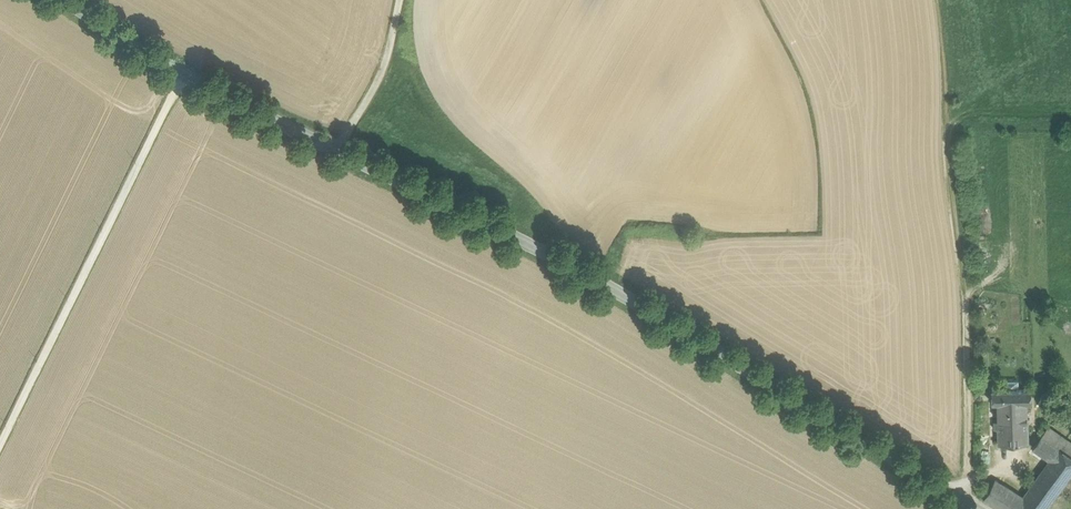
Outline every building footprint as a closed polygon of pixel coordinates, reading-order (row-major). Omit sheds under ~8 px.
[(1004,381),(1004,391),(1019,390),(1019,381),(1004,381)] [(1004,391),(992,391),(992,404),(998,404),(1027,403),(1032,403),(1031,390),(1019,390),(1004,391)] [(1027,403),(998,404),(998,422),(994,422),(995,430),(998,430),(1028,429),(1027,403)] [(1042,436),(1059,449),(1070,457),(1070,444),(1048,428),(1042,436)] [(1029,444),(1028,429),(998,430),(999,445),(1029,444)] [(1050,461),(1059,449),(1042,436),(1032,449),(1038,453),(1050,461)] [(1016,508),(1047,508),(1070,476),(1070,457),(1059,449),(1050,461),(1045,469),(1024,498),(1016,508)] [(1045,469),(1050,461),(1038,453),(1034,461),(1045,469)] [(998,508),(1016,508),(1024,498),(996,481),(984,500),(998,508)]
